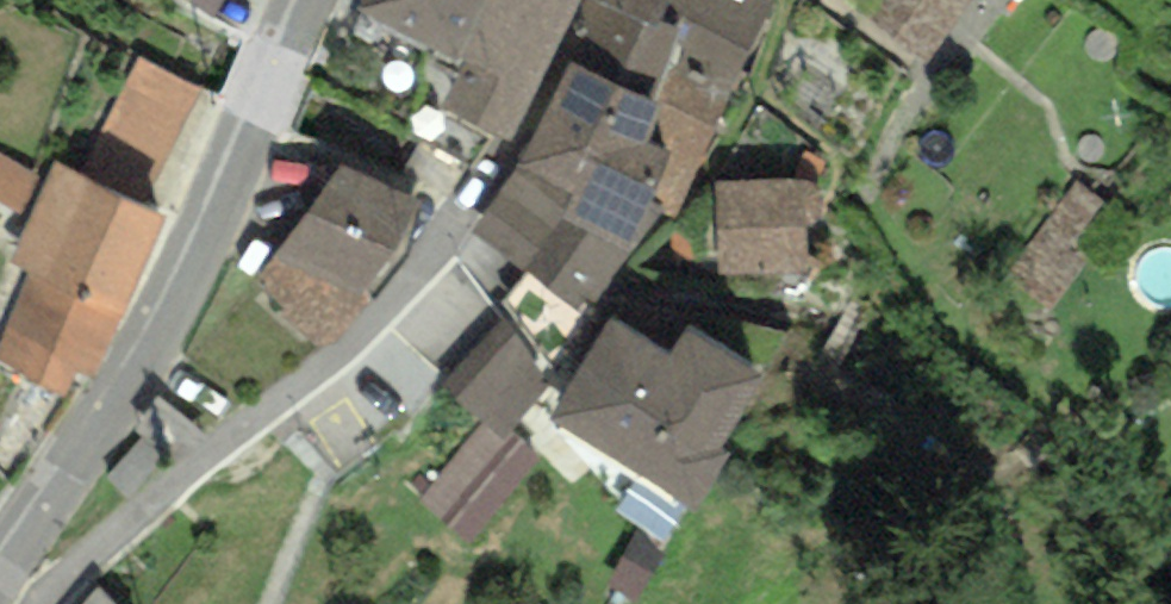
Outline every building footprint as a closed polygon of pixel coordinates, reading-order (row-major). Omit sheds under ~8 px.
[(492,0),(362,0),(359,8),(461,65),(492,0)] [(582,0),(492,0),(461,65),(442,104),(511,139),(557,49),(582,0)] [(752,51),(670,4),(657,30),(593,0),(582,0),(557,49),(573,60),(660,103),(674,66),(733,94),(752,51)] [(657,30),(670,4),(752,51),(773,0),(593,0),(657,30)] [(82,173),(139,200),(199,89),(139,58),(82,173)] [(660,103),(573,60),(521,164),(470,230),(583,314),(632,250),(663,208),(651,203),(672,151),(648,143),(660,103)] [(733,94),(674,66),(660,103),(648,143),(672,151),(651,203),(663,208),(677,220),(733,94)] [(45,180),(0,156),(0,201),(29,216),(45,180)] [(55,159),(45,180),(29,216),(7,264),(25,272),(0,327),(0,369),(64,398),(76,372),(93,380),(169,214),(139,200),(82,173),(55,159)] [(417,203),(341,166),(260,277),(285,309),(281,315),(322,348),(376,295),(366,291),(417,203)] [(804,179),(718,182),(721,275),(807,273),(804,179)] [(546,386),(503,318),(443,386),(482,422),(420,501),(472,544),(540,454),(512,430),(546,386)] [(611,319),(550,417),(692,505),(724,455),(717,450),(763,376),(690,331),(674,358),(611,319)] [(101,587),(86,603),(117,603),(101,587)]
